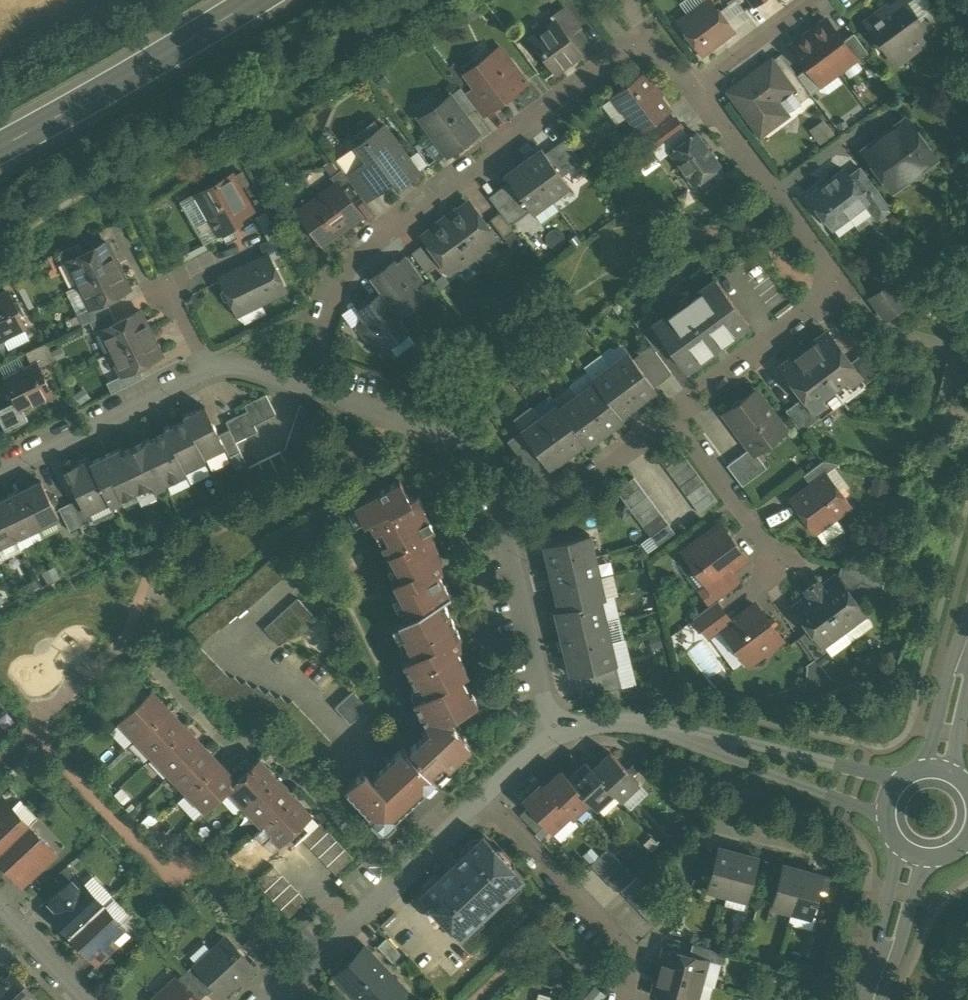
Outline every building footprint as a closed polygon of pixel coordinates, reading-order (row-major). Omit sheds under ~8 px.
[(903,0),(901,0),(889,9),(890,11),(884,15),(881,10),(868,19),(876,31),(875,35),(876,36),(875,39),(882,41),(882,42),(888,43),(886,49),(890,54),(895,61),(905,54),(906,54),(912,50),(913,45),(915,45),(919,43),(915,41),(914,41),(914,36),(917,37),(920,22),(903,0)] [(720,13),(711,1),(692,15),(690,13),(678,22),(701,53),(733,30),(732,29),(720,13)] [(735,1),(720,13),(732,29),(747,18),(735,1)] [(577,29),(563,7),(550,17),(554,22),(555,21),(566,37),(577,29)] [(935,9),(926,16),(927,17),(928,16),(936,27),(944,21),(935,9)] [(843,41),(826,19),(819,25),(818,32),(806,41),(798,40),(791,46),(807,67),(820,84),(854,58),(855,58),(843,41)] [(554,22),(531,38),(555,72),(579,55),(566,37),(555,21),(554,22)] [(867,52),(853,33),(843,41),(855,58),(854,58),(856,61),(867,52)] [(500,70),(488,55),(465,72),(475,85),(464,93),(475,108),(481,115),(491,107),(492,108),(515,91),(515,90),(526,82),(511,62),(500,70)] [(779,73),(770,61),(729,92),(760,134),(776,122),(766,108),(790,90),(791,89),(779,73)] [(797,75),(789,65),(779,73),(791,89),(790,90),(799,103),(811,94),(797,75)] [(807,67),(797,75),(811,94),(822,86),(820,84),(807,67)] [(668,109),(642,75),(632,82),(630,80),(625,80),(620,83),(619,89),(621,91),(613,96),(639,131),(668,109)] [(464,93),(460,87),(447,97),(449,100),(463,118),(475,108),(464,93)] [(463,118),(449,100),(424,119),(447,151),(473,132),(463,118)] [(675,118),(652,135),(659,145),(682,128),(675,118)] [(821,141),(834,131),(824,118),(811,128),(821,141)] [(383,124),(355,144),(367,159),(356,167),(376,193),(393,181),(394,183),(403,176),(407,179),(408,180),(418,172),(383,124)] [(911,126),(888,143),(898,155),(885,164),(890,171),(896,166),(906,180),(935,159),(911,126)] [(659,145),(652,150),(659,160),(670,152),(689,138),(682,128),(659,145)] [(719,165),(695,133),(689,138),(670,152),(693,184),(719,165)] [(883,136),(863,151),(882,177),(890,171),(885,164),(898,155),(888,143),(883,136)] [(569,186),(541,148),(522,162),(550,199),(569,186)] [(550,199),(522,162),(504,175),(509,182),(530,210),(532,213),(550,199)] [(356,167),(346,174),(366,201),(376,193),(356,167)] [(361,196),(341,169),(330,177),(336,184),(340,190),(341,190),(352,203),(361,196)] [(861,169),(849,178),(865,199),(864,200),(877,217),(890,208),(861,169)] [(849,178),(843,170),(808,196),(822,214),(821,218),(825,223),(829,223),(832,228),(848,216),(845,213),(864,200),(865,199),(849,178)] [(232,177),(197,197),(216,232),(232,223),(230,219),(249,209),(232,177)] [(530,210),(509,182),(498,189),(520,218),(530,210)] [(352,203),(341,190),(340,190),(336,184),(299,212),(320,241),(325,241),(360,215),(352,203)] [(520,218),(498,189),(489,197),(510,225),(520,218)] [(216,232),(197,197),(183,205),(202,240),(216,232)] [(494,237),(469,204),(458,212),(456,210),(451,214),(452,216),(448,223),(474,257),(485,249),(486,243),(494,237)] [(474,257),(448,223),(441,225),(439,223),(434,227),(435,229),(424,237),(449,271),(457,265),(462,266),(474,257)] [(277,237),(261,244),(266,254),(277,249),(280,255),(284,253),(277,237)] [(78,243),(57,253),(62,264),(67,262),(83,254),(78,243)] [(83,254),(67,262),(78,285),(118,266),(106,243),(83,254)] [(435,266),(421,246),(411,253),(426,273),(435,266)] [(268,256),(220,279),(225,289),(222,293),(225,299),(230,299),(236,312),(260,300),(261,303),(285,291),(268,256)] [(421,280),(405,258),(395,266),(411,287),(421,280)] [(393,262),(370,279),(381,293),(398,316),(420,299),(411,287),(395,266),(393,262)] [(118,266),(78,285),(89,308),(90,308),(105,301),(129,289),(118,266)] [(194,271),(198,283),(213,278),(210,266),(194,271)] [(892,283),(875,295),(882,306),(879,309),(886,319),(907,303),(892,283)] [(719,284),(705,294),(701,289),(687,299),(690,304),(683,309),(680,305),(652,325),(665,344),(685,370),(699,360),(700,362),(736,336),(734,334),(748,324),(719,284)] [(0,296),(0,339),(24,328),(7,292),(0,296)] [(398,316),(381,293),(359,310),(366,320),(382,342),(386,347),(408,330),(398,316)] [(105,301),(90,308),(89,308),(76,314),(82,325),(89,322),(111,312),(105,301)] [(116,322),(100,330),(111,353),(150,333),(139,311),(116,322)] [(111,312),(89,322),(94,333),(100,330),(116,322),(111,312)] [(652,325),(644,315),(635,322),(656,351),(665,344),(652,325)] [(382,342),(366,320),(356,327),(372,349),(382,342)] [(161,356),(150,333),(111,353),(122,375),(138,367),(161,356)] [(849,363),(826,333),(804,350),(842,401),(864,384),(849,363)] [(46,343),(26,353),(32,365),(36,363),(38,368),(54,360),(46,343)] [(650,344),(632,358),(653,386),(671,373),(650,344)] [(868,349),(849,363),(864,384),(883,370),(868,349)] [(842,401),(804,350),(781,366),(804,397),(820,418),(842,401)] [(632,358),(628,352),(610,365),(637,403),(656,389),(653,386),(632,358)] [(32,365),(5,378),(16,401),(20,409),(22,408),(51,394),(38,368),(36,363),(32,365)] [(637,403),(610,365),(592,378),(594,382),(620,416),(637,403)] [(122,375),(106,383),(111,393),(144,378),(138,367),(122,375)] [(620,416),(594,382),(577,395),(605,432),(622,419),(620,416)] [(755,390),(724,413),(750,448),(754,453),(754,452),(785,430),(755,390)] [(265,395),(244,406),(247,412),(254,426),(275,415),(265,395)] [(605,432),(577,395),(559,408),(584,442),(587,445),(605,432)] [(804,397),(785,411),(801,432),(820,418),(804,397)] [(0,409),(0,422),(5,432),(28,421),(22,408),(20,409),(16,401),(0,409)] [(559,408),(556,404),(539,418),(567,455),(584,442),(559,408)] [(321,413),(300,406),(284,451),(306,458),(321,413)] [(205,407),(182,417),(184,421),(185,420),(203,459),(204,458),(225,448),(219,435),(205,407)] [(247,412),(225,421),(229,430),(235,443),(257,432),(254,426),(247,412)] [(567,455),(539,418),(521,431),(549,469),(567,455)] [(203,459),(185,420),(184,421),(163,431),(164,434),(165,433),(184,472),(184,471),(205,461),(204,458),(203,459)] [(229,430),(219,435),(234,468),(245,463),(235,443),(229,430)] [(549,469),(521,431),(507,441),(535,479),(549,469)] [(145,443),(144,443),(164,485),(165,485),(186,474),(184,471),(184,472),(165,433),(164,434),(145,443)] [(121,448),(90,463),(108,501),(111,507),(122,502),(121,500),(135,493),(137,497),(153,490),(154,492),(166,486),(165,485),(164,485),(144,443),(145,443),(144,442),(123,453),(121,448)] [(676,446),(659,459),(665,468),(683,455),(676,446)] [(750,448),(726,465),(742,486),(766,468),(754,452),(754,453),(750,448)] [(280,452),(248,468),(258,488),(290,472),(280,452)] [(683,455),(665,468),(672,477),(690,464),(683,455)] [(88,459),(66,470),(80,498),(86,511),(108,501),(90,463),(88,459)] [(822,461),(803,475),(810,485),(826,473),(839,464),(822,461)] [(690,464),(672,477),(679,486),(697,473),(690,464)] [(697,473),(679,486),(686,496),(704,482),(697,473)] [(851,506),(826,473),(810,485),(789,500),(800,514),(799,518),(803,522),(807,523),(814,533),(851,506)] [(633,477),(616,490),(622,499),(640,486),(633,477)] [(399,481),(354,505),(363,523),(368,520),(386,555),(388,554),(428,532),(434,529),(421,505),(422,504),(418,496),(416,497),(416,496),(412,497),(412,498),(409,499),(399,481)] [(47,494),(41,482),(19,492),(37,528),(58,518),(53,507),(55,501),(53,496),(47,494)] [(704,482),(686,496),(693,505),(710,492),(704,482)] [(640,486),(622,499),(629,509),(647,496),(640,486)] [(0,502),(0,507),(15,539),(37,528),(19,492),(0,502)] [(710,492),(693,505),(699,514),(717,501),(710,492)] [(647,496),(629,509),(636,518),(654,505),(647,496)] [(80,498),(69,504),(80,526),(92,520),(88,510),(86,511),(80,498)] [(80,526),(69,504),(59,509),(70,531),(80,526)] [(654,505),(636,518),(643,527),(661,514),(654,505)] [(15,539),(0,507),(0,546),(15,539)] [(661,514),(643,527),(650,536),(667,523),(661,514)] [(667,523),(650,536),(657,546),(674,533),(667,523)] [(703,536),(683,553),(696,570),(701,567),(702,569),(704,568),(712,578),(713,580),(728,569),(745,557),(721,525),(703,536)] [(400,609),(405,619),(442,601),(450,596),(437,573),(441,571),(440,561),(442,560),(435,548),(437,547),(428,532),(388,554),(400,578),(392,582),(405,607),(400,609)] [(589,534),(543,545),(548,567),(594,556),(589,534)] [(275,556),(224,601),(237,616),(238,617),(290,572),(275,556)] [(594,556),(548,567),(553,588),(599,578),(594,556)] [(876,573),(840,566),(837,578),(848,592),(860,583),(881,588),(885,575),(876,573)] [(728,569),(713,580),(712,578),(698,588),(710,605),(715,601),(739,583),(728,569)] [(834,577),(821,586),(819,582),(815,582),(806,589),(805,592),(808,596),(795,606),(795,609),(810,630),(822,646),(823,645),(864,614),(848,592),(837,578),(834,577)] [(599,578),(553,588),(559,610),(600,600),(604,599),(599,578)] [(223,599),(205,614),(219,629),(220,631),(237,616),(224,601),(223,599)] [(297,600),(264,630),(279,647),(312,616),(297,600)] [(559,610),(555,611),(560,632),(605,621),(600,600),(559,610)] [(402,637),(412,657),(402,662),(421,697),(460,676),(467,672),(460,660),(461,660),(456,649),(460,647),(459,637),(460,636),(442,601),(405,619),(397,623),(404,636),(402,637)] [(710,605),(694,617),(710,638),(723,628),(731,623),(715,601),(710,605)] [(731,623),(723,628),(749,663),(763,653),(764,655),(768,654),(772,651),(774,648),(772,646),(780,640),(755,605),(731,623)] [(204,613),(187,628),(201,644),(219,629),(205,614),(204,613)] [(605,621),(560,632),(565,654),(610,643),(605,621)] [(822,646),(810,630),(798,637),(820,666),(832,658),(823,645),(822,646)] [(610,643),(565,654),(570,676),(574,675),(600,669),(616,665),(610,643)] [(231,681),(200,648),(184,663),(216,696),(218,693),(231,681)] [(616,665),(600,669),(603,685),(619,681),(616,665)] [(600,669),(574,675),(579,697),(605,691),(603,685),(600,669)] [(421,697),(413,702),(428,731),(407,750),(434,779),(435,780),(470,746),(451,725),(452,723),(452,719),(451,717),(477,703),(470,691),(469,692),(460,676),(421,697)] [(231,681),(218,693),(226,702),(230,698),(242,686),(234,678),(231,681)] [(242,686),(230,698),(238,706),(241,703),(254,691),(246,683),(242,686)] [(254,691),(241,703),(249,711),(253,708),(265,696),(257,688),(254,691)] [(150,691),(119,721),(137,739),(168,710),(150,691)] [(265,696),(253,708),(261,716),(264,712),(277,701),(269,692),(265,696)] [(368,709),(352,692),(335,709),(350,725),(368,709)] [(277,701),(264,712),(272,721),(276,717),(288,705),(280,697),(277,701)] [(331,743),(292,702),(288,705),(276,717),(315,758),(331,743)] [(168,710),(137,739),(153,757),(185,728),(168,710)] [(185,728),(153,757),(170,775),(202,746),(185,728)] [(202,746),(170,775),(187,793),(219,764),(202,746)] [(380,769),(374,775),(376,777),(373,780),(363,770),(344,788),(372,818),(382,828),(410,802),(434,779),(407,750),(404,747),(380,769)] [(638,782),(610,752),(592,768),(592,769),(598,776),(613,792),(619,800),(638,782)] [(268,769),(260,760),(258,761),(236,781),(227,789),(235,798),(239,798),(247,806),(275,779),(268,771),(268,769)] [(613,792),(592,769),(592,768),(585,761),(568,778),(567,778),(589,801),(588,802),(595,809),(613,792)] [(219,764),(187,793),(204,811),(227,789),(236,781),(219,764)] [(589,801),(567,778),(568,778),(561,770),(544,787),(543,787),(569,815),(568,815),(571,818),(588,802),(589,801)] [(285,787),(277,779),(276,779),(247,806),(245,808),(252,816),(256,816),(264,824),(292,797),(285,789),(285,787)] [(569,815),(543,787),(544,787),(541,784),(522,801),(528,808),(545,825),(551,832),(569,815)] [(302,805),(294,797),(293,797),(264,824),(262,826),(269,834),(274,834),(282,843),(288,837),(310,816),(302,807),(302,805)] [(0,799),(0,815),(10,806),(2,798),(0,799)] [(10,806),(0,815),(0,854),(29,827),(10,806)] [(545,825),(528,808),(520,816),(536,834),(545,825)] [(310,816),(288,837),(296,846),(302,840),(318,825),(310,816)] [(318,825),(302,840),(310,849),(328,832),(319,824),(318,825)] [(0,854),(0,862),(15,878),(16,877),(36,858),(48,847),(29,827),(0,854)] [(328,832),(310,849),(319,857),(336,841),(328,832)] [(501,849),(495,849),(483,836),(419,896),(431,909),(431,915),(442,927),(448,927),(460,940),(524,879),(512,866),(512,861),(501,849)] [(344,850),(336,841),(319,857),(327,866),(344,850)] [(737,853),(717,847),(706,888),(726,894),(737,853)] [(608,849),(590,865),(598,874),(616,857),(608,849)] [(344,850),(327,866),(335,875),(352,858),(344,850)] [(758,858),(737,853),(726,894),(747,899),(758,858)] [(624,866),(616,857),(598,874),(607,883),(624,866)] [(36,858),(16,877),(24,886),(44,867),(36,858)] [(802,870),(781,865),(770,906),(791,911),(802,870)] [(624,866),(607,883),(615,891),(632,875),(624,866)] [(273,867),(256,883),(264,892),(282,876),(273,867)] [(823,876),(802,870),(791,911),(812,917),(823,876)] [(282,876),(264,892),(273,901),(290,885),(282,876)] [(75,877),(43,906),(51,915),(83,886),(75,877)] [(637,877),(621,892),(629,901),(645,886),(637,877)] [(51,915),(51,916),(70,936),(102,906),(84,885),(83,886),(51,915)] [(290,885),(273,901),(281,910),(298,893),(290,885)] [(645,886),(629,901),(637,910),(653,894),(645,886)] [(298,893),(281,910),(289,918),(306,902),(298,893)] [(653,894),(637,910),(645,918),(662,903),(653,894)] [(662,903),(645,918),(654,927),(670,912),(662,903)] [(122,926),(103,906),(102,906),(70,936),(89,957),(90,956),(110,937),(122,926)] [(122,926),(110,937),(118,946),(129,935),(122,926)] [(110,937),(90,956),(98,965),(118,946),(110,937)] [(406,960),(386,939),(377,947),(397,968),(406,960)] [(197,967),(196,967),(216,988),(222,994),(251,967),(226,940),(197,967)] [(725,953),(692,944),(689,955),(707,960),(722,964),(725,953)] [(363,949),(336,975),(359,999),(389,999),(401,989),(363,949)] [(689,955),(664,949),(658,972),(700,983),(707,960),(689,955)] [(216,988),(196,967),(197,967),(195,965),(186,973),(206,995),(207,996),(216,988)] [(658,972),(652,995),(670,999),(696,999),(700,983),(658,972)] [(185,973),(176,981),(194,999),(201,999),(206,995),(186,973),(185,973)] [(5,982),(1,978),(0,980),(0,999),(27,999),(29,998),(32,995),(13,975),(5,982)] [(176,981),(156,999),(194,999),(176,981)]
